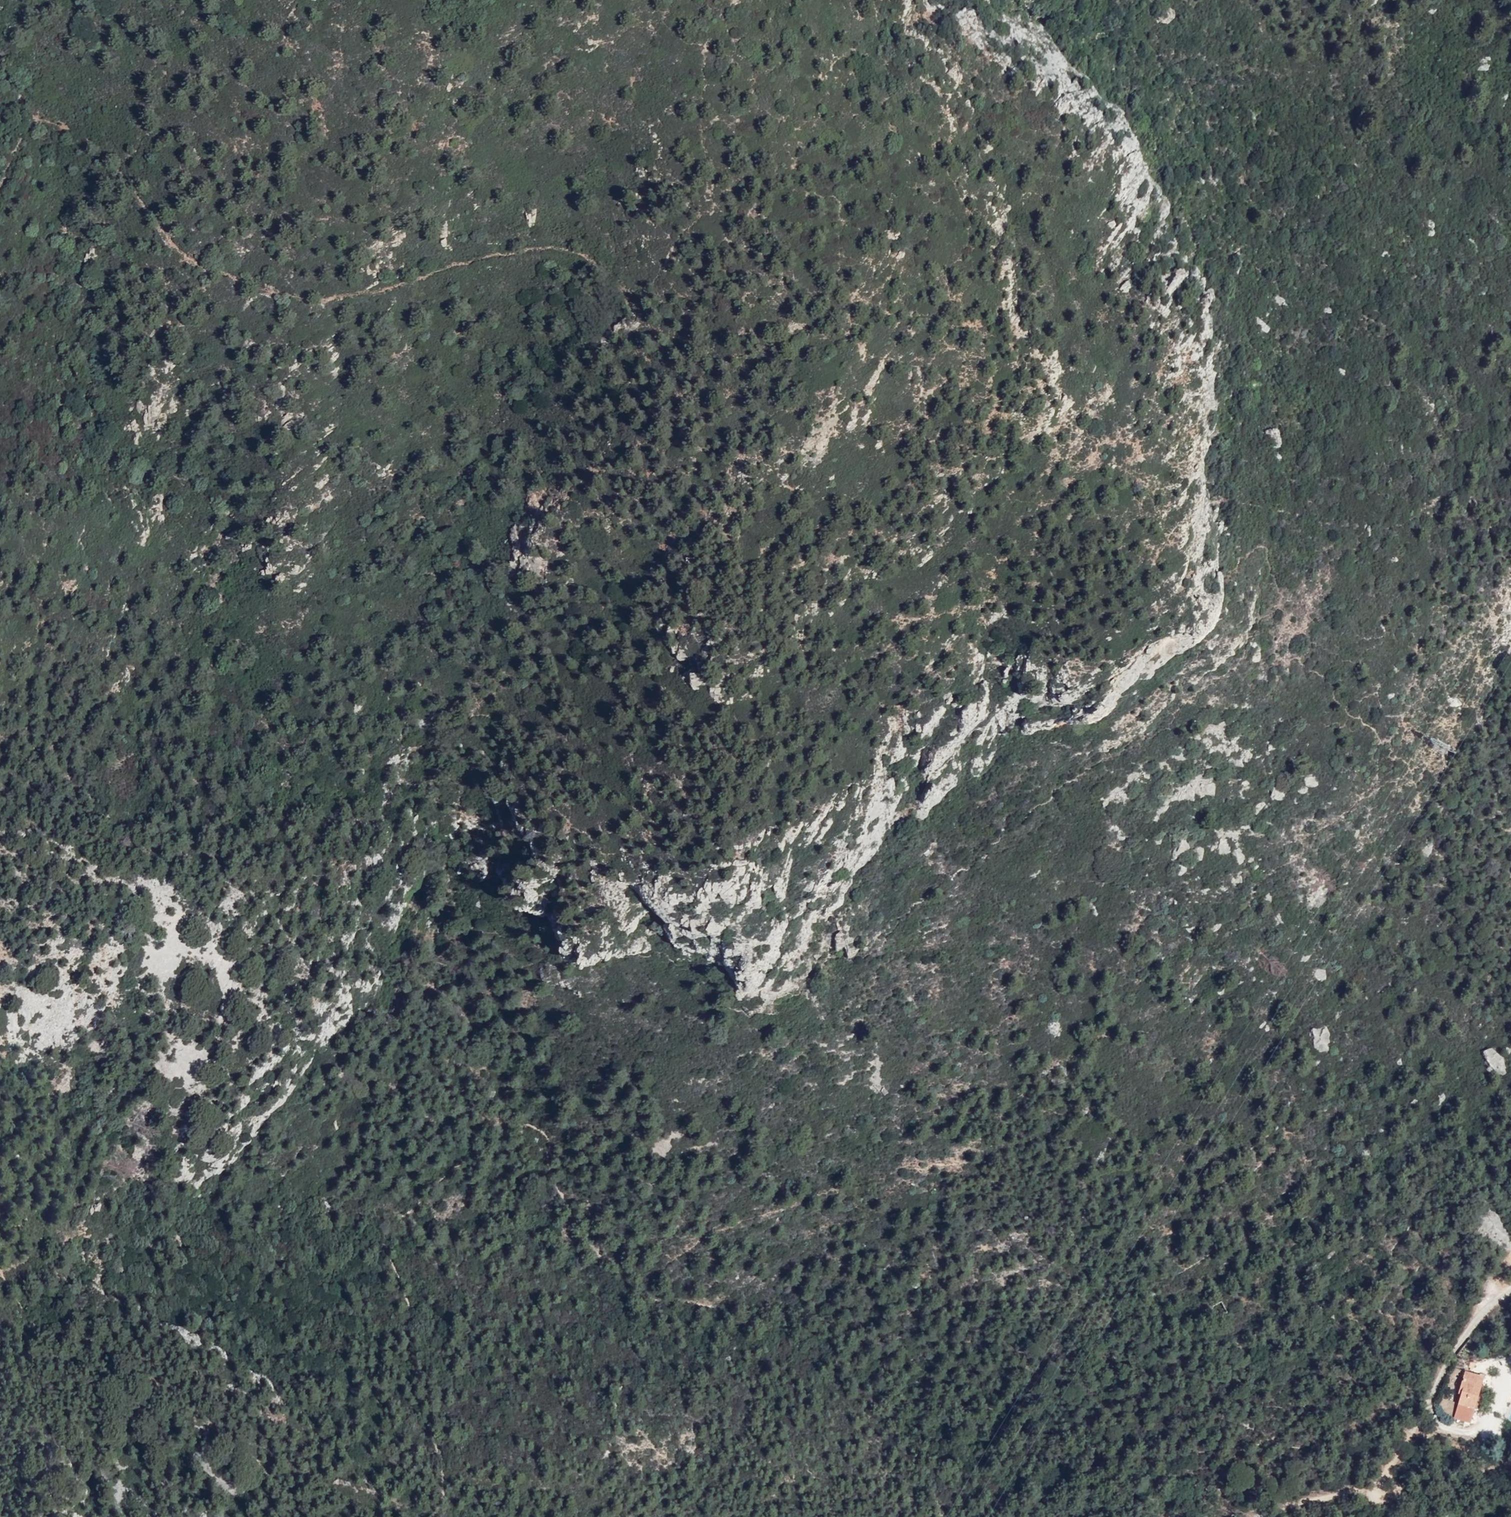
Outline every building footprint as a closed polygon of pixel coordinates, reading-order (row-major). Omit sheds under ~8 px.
[(1280,428),(1268,428),(1268,446),(1280,446),(1280,428)] [(691,687),(703,687),(703,674),(691,674),(691,687)] [(1328,1030),(1314,1030),(1314,1050),(1328,1050),(1328,1030)] [(1496,1047),(1481,1052),(1488,1076),(1504,1071),(1496,1047)] [(1463,1390),(1461,1394),(1454,1418),(1469,1422),(1483,1377),(1464,1372),(1459,1389),(1463,1390)]
